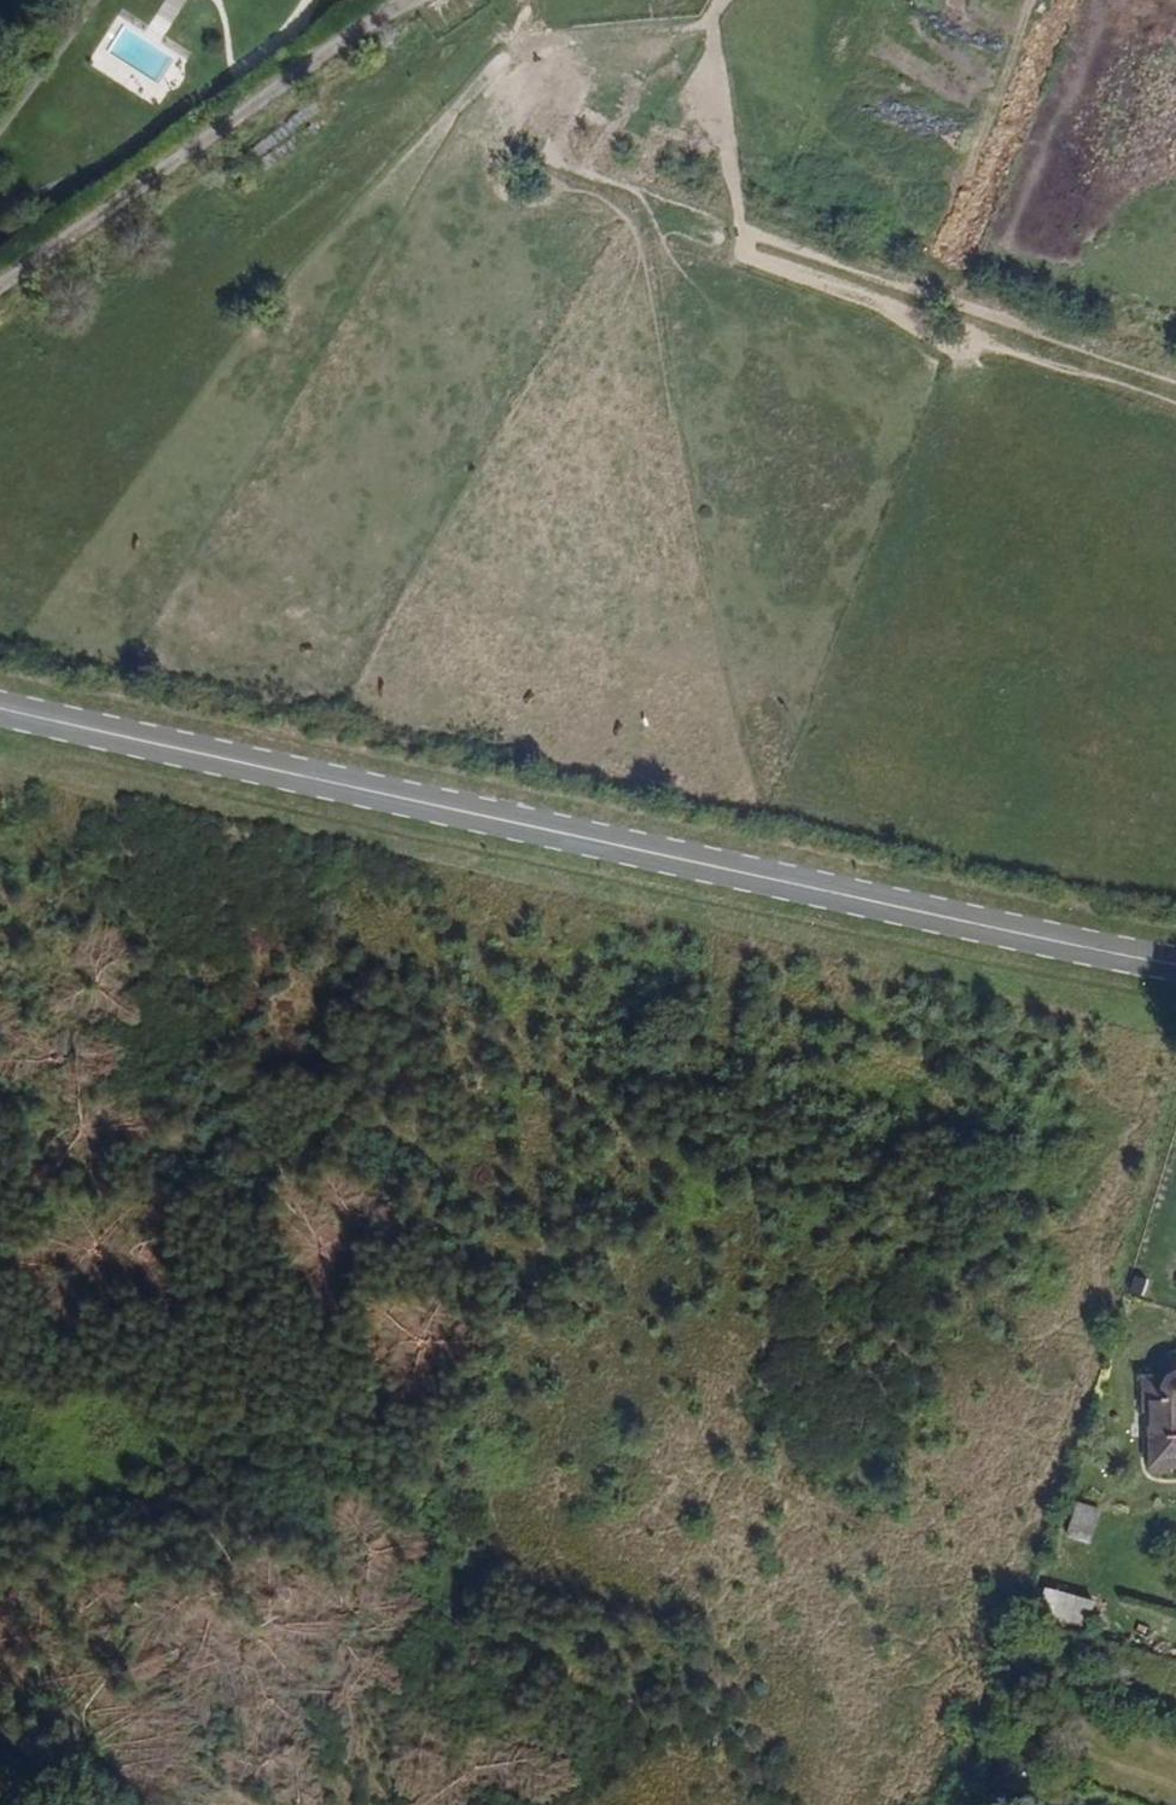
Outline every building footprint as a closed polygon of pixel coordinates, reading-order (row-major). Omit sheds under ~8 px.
[(459,19),(480,7),(476,0),(448,0),(459,19)] [(1175,1355),(1167,1367),(1165,1372),(1147,1370),(1146,1403),(1151,1403),(1149,1458),(1175,1459),(1175,1354),(1175,1355)] [(1080,1545),(1091,1511),(1075,1506),(1063,1540),(1080,1545)] [(1080,1627),(1088,1604),(1042,1588),(1035,1613),(1080,1627)]
